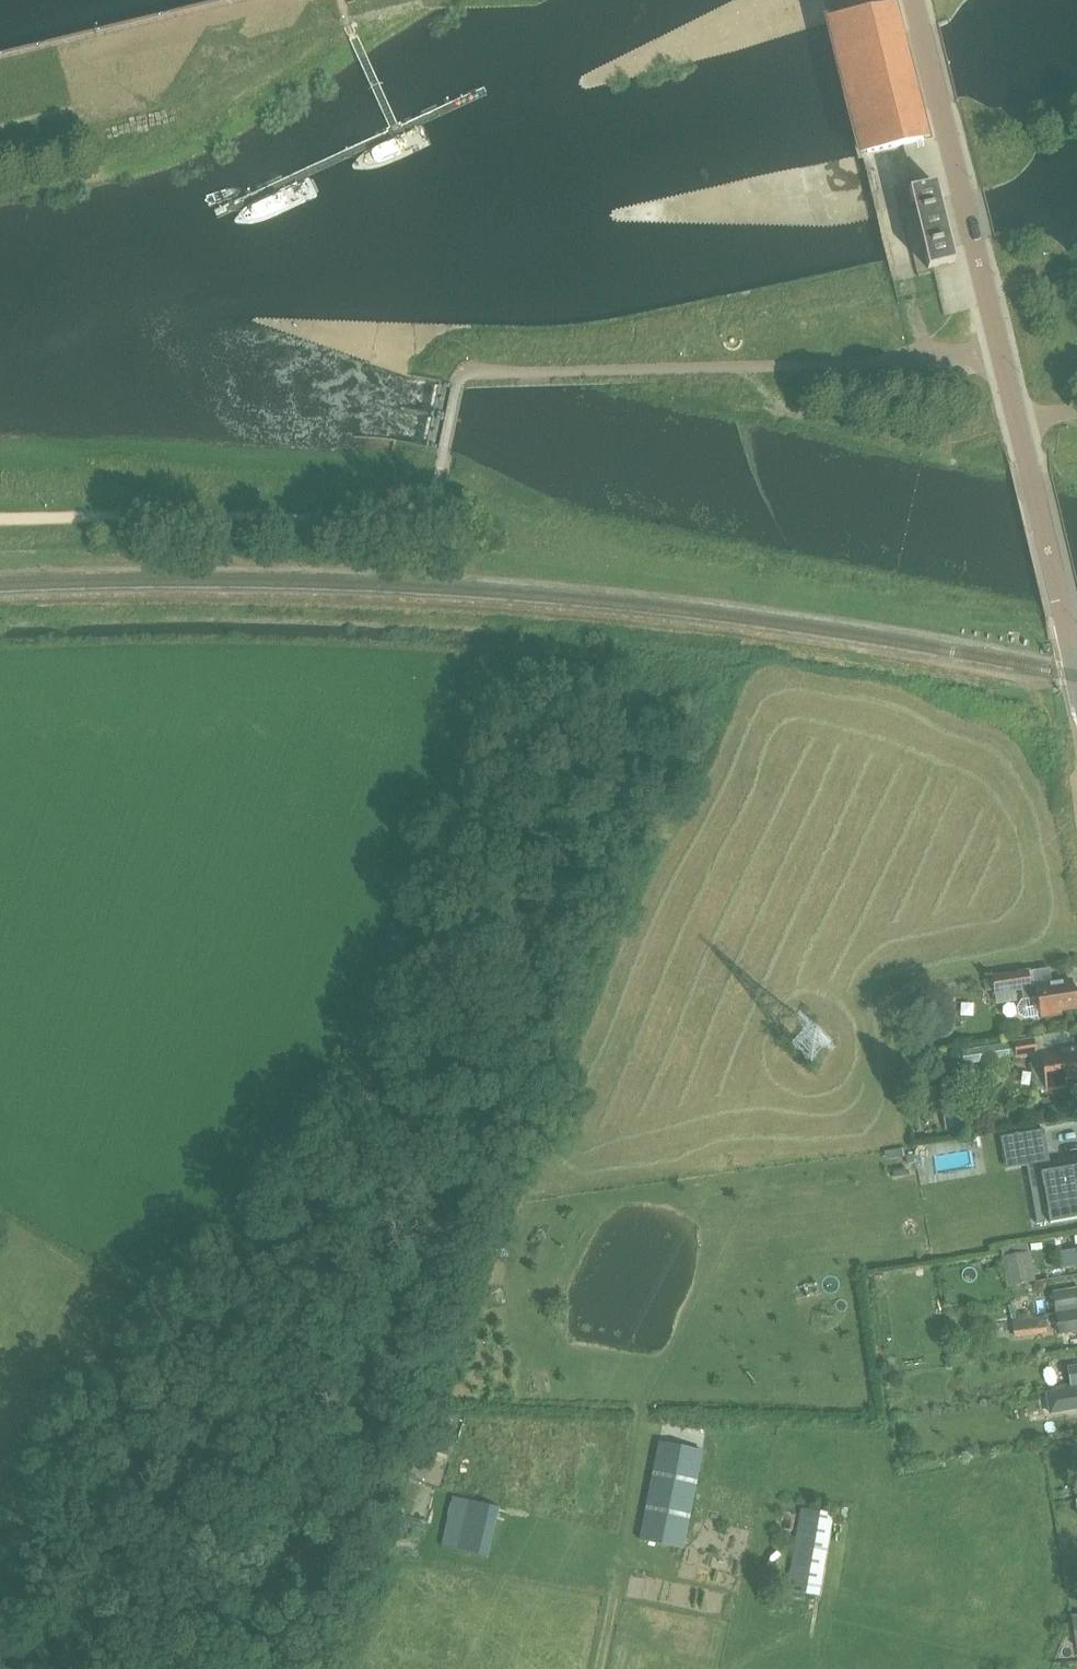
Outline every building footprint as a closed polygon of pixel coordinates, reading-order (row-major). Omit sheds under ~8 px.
[(829,19),(862,155),(926,139),(892,3),(829,19)] [(909,190),(928,268),(955,262),(936,183),(909,190)] [(1025,1019),(1040,1016),(1040,1017),(1058,1014),(1057,1011),(1076,1007),(1076,1003),(1073,980),(1031,987),(1028,970),(991,976),(994,995),(1022,990),(1023,999),(1022,999),(1017,1006),(1018,1014),(1025,1019)] [(1032,1039),(1012,1042),(1014,1055),(1034,1051),(1032,1039)] [(1047,1089),(1066,1086),(1065,1080),(1076,1078),(1076,1047),(1042,1053),(1047,1089)] [(967,1100),(948,1103),(952,1126),(971,1123),(967,1100)] [(1050,1160),(1044,1127),(1002,1135),(1008,1167),(1029,1164),(1047,1160),(1050,1160)] [(898,1157),(897,1149),(884,1151),(885,1159),(898,1157)] [(917,1162),(915,1154),(907,1156),(908,1164),(917,1162)] [(1048,1169),(1047,1160),(1029,1164),(1039,1222),(1050,1220),(1051,1222),(1076,1217),(1076,1164),(1048,1169)] [(904,1166),(891,1168),(893,1176),(905,1174),(904,1166)] [(1001,1256),(1007,1286),(1035,1281),(1029,1252),(1001,1256)] [(1055,1313),(1076,1310),(1076,1287),(1051,1291),(1055,1313)] [(1055,1313),(1058,1334),(1076,1332),(1076,1310),(1055,1313)] [(1012,1320),(1013,1337),(1047,1333),(1045,1315),(1012,1320)] [(1069,1386),(1076,1385),(1076,1365),(1067,1366),(1069,1386)] [(1068,1391),(1071,1411),(1076,1410),(1076,1389),(1068,1391)] [(640,1543),(687,1550),(702,1452),(656,1444),(640,1543)] [(411,1474),(408,1478),(411,1480),(415,1482),(417,1478),(413,1475),(411,1474)] [(440,1546),(486,1557),(498,1508),(453,1497),(440,1546)] [(812,1594),(818,1596),(833,1514),(800,1508),(786,1590),(812,1594)]
